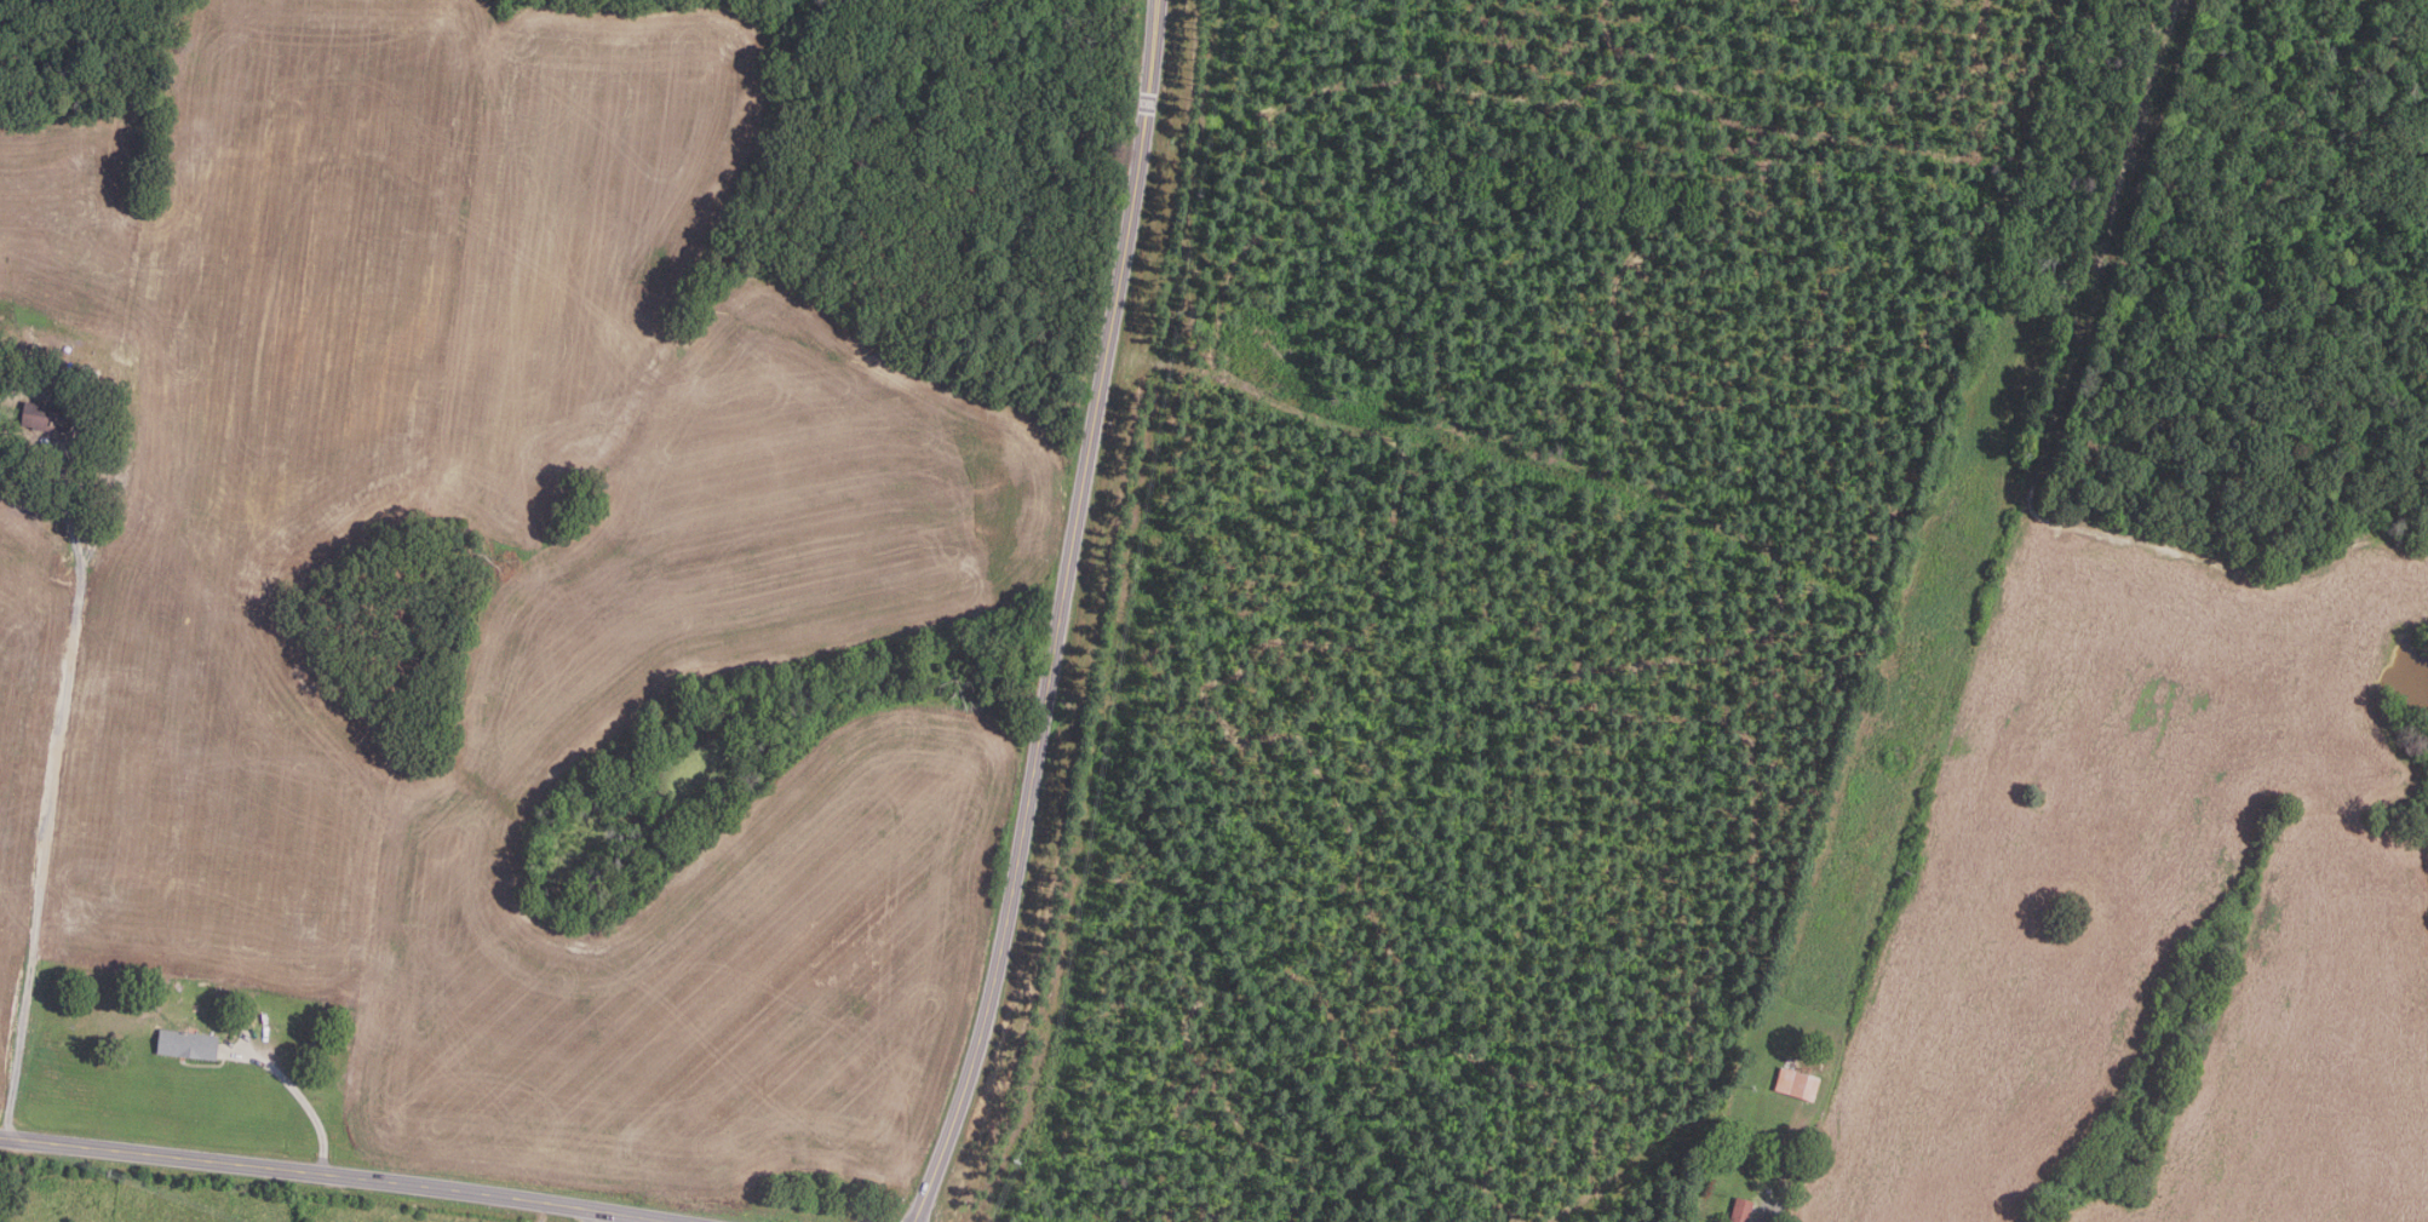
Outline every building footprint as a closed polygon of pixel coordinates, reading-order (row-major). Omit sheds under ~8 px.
[(91,386),(82,385),(85,369),(93,371),(91,386)] [(68,434),(48,430),(48,432),(33,430),(34,428),(22,426),(25,402),(54,407),(54,405),(61,406),(59,407),(71,409),(68,434)] [(253,1015),(252,1027),(241,1026),(242,1014),(253,1015)] [(217,1061),(159,1054),(161,1029),(220,1037),(217,1061)] [(1814,1102),(1776,1091),(1783,1067),(1821,1079),(1814,1102)] [(1755,1203),(1749,1221),(1730,1221),(1737,1197),(1755,1203)]
